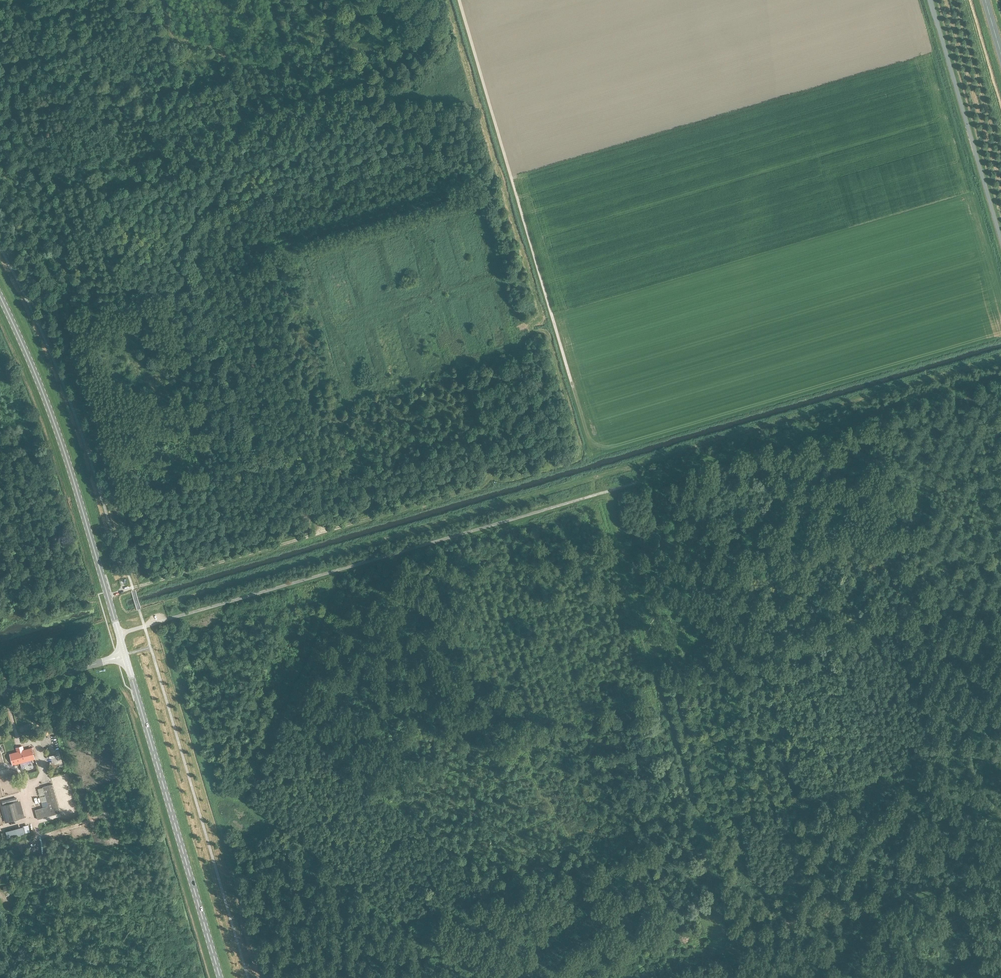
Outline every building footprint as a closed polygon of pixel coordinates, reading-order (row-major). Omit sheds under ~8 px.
[(10,755),(13,764),(35,758),(32,748),(10,755)] [(35,810),(38,819),(61,813),(52,784),(43,787),(48,806),(35,810)] [(18,801),(6,805),(3,806),(7,822),(22,818),(18,801)]
